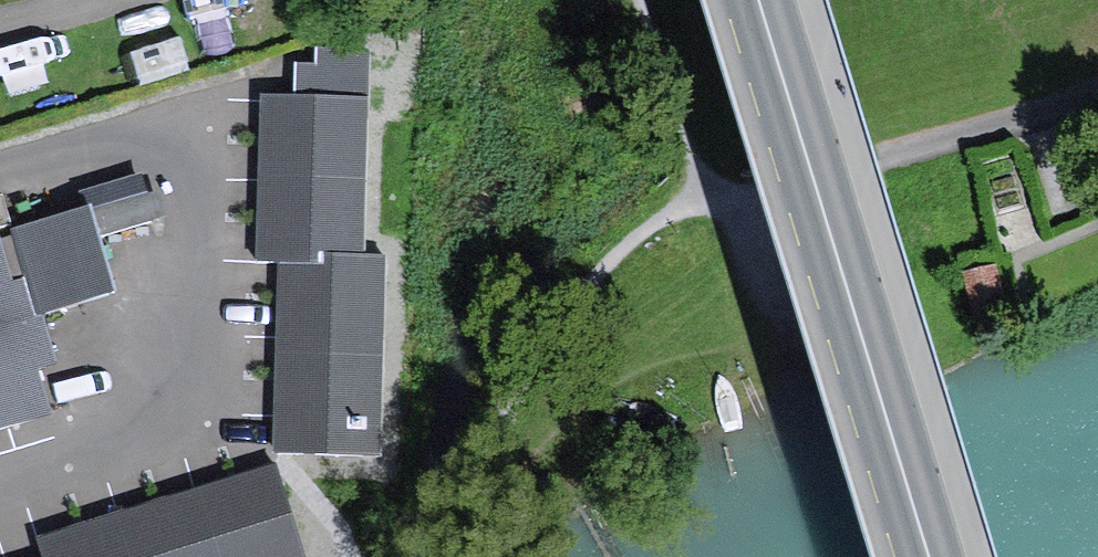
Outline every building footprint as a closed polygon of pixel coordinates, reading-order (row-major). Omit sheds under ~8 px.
[(293,93),(366,95),(367,49),(312,47),(312,63),(293,62),(293,93)] [(363,253),(366,95),(293,93),(260,92),(257,257),(279,258),(275,413),(334,415),(333,445),(384,446),(389,254),(363,253)] [(140,167),(82,185),(87,202),(10,225),(13,233),(1,237),(0,232),(0,424),(50,409),(37,366),(55,360),(39,311),(112,288),(95,233),(167,211),(159,185),(147,188),(140,167)] [(11,219),(2,190),(0,191),(0,222),(11,219)] [(273,460),(37,533),(44,555),(36,556),(304,556),(273,460)]
